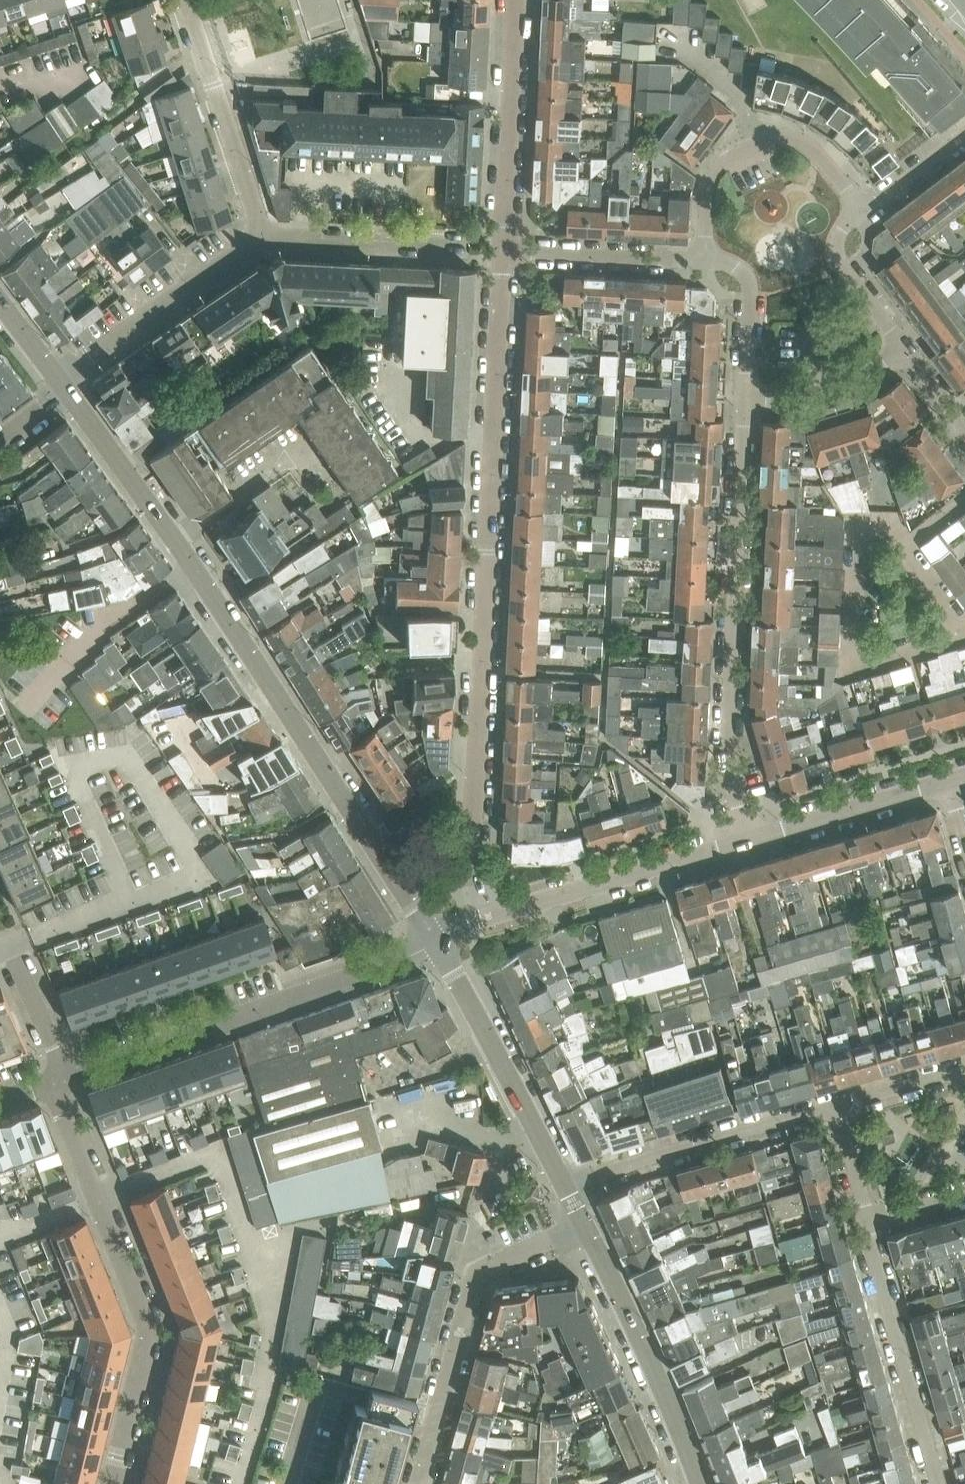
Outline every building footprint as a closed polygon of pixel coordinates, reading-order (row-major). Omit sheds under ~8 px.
[(26,13),(22,0),(0,0),(6,19),(26,13)] [(45,7),(43,0),(22,0),(26,13),(45,7)] [(45,7),(48,16),(67,11),(66,7),(64,0),(43,0),(45,7)] [(153,22),(149,12),(155,10),(151,0),(117,11),(109,14),(116,34),(153,22)] [(114,3),(117,11),(131,7),(129,0),(125,0),(114,3)] [(365,16),(388,17),(389,0),(360,0),(365,16)] [(439,20),(486,22),(488,0),(440,0),(439,20)] [(543,16),(586,18),(610,18),(610,9),(585,9),(585,0),(544,0),(543,16)] [(669,5),(674,5),(673,23),(689,23),(690,23),(691,0),(669,0),(669,5)] [(689,25),(704,26),(706,16),(708,2),(691,0),(690,23),(689,23),(689,25)] [(823,15),(883,80),(893,71),(942,128),(964,110),(964,70),(957,60),(918,16),(904,0),(809,0),(823,15)] [(103,16),(109,14),(117,11),(114,3),(100,8),(103,16)] [(388,17),(365,16),(371,37),(377,37),(387,38),(388,17)] [(543,16),(542,36),(585,38),(586,18),(543,16)] [(703,39),(717,41),(719,31),(721,17),(706,16),(704,26),(703,39)] [(485,44),(486,22),(439,20),(431,19),(430,41),(485,44)] [(621,19),(620,40),(647,42),(657,42),(658,22),(658,21),(621,19)] [(81,37),(90,34),(86,21),(77,24),(81,37)] [(153,22),(116,34),(122,53),(164,39),(161,29),(156,31),(153,22)] [(59,35),(62,43),(76,39),(73,30),(59,35)] [(716,54),(730,56),(732,46),(734,32),(719,31),(717,41),(716,54)] [(95,49),(90,34),(81,37),(83,41),(86,52),(95,49)] [(45,39),(48,48),(62,43),(59,35),(45,39)] [(584,58),(585,38),(542,36),(541,56),(584,58)] [(392,38),(387,38),(377,37),(380,46),(391,47),(392,38)] [(31,44),(34,53),(48,48),(45,39),(31,44)] [(137,70),(141,84),(167,65),(162,51),(168,49),(164,39),(122,53),(129,73),(137,70)] [(620,40),(619,55),(656,58),(657,42),(647,42),(620,40)] [(429,60),(448,62),(484,64),(485,44),(430,41),(429,60)] [(17,49),(20,57),(34,53),(31,44),(17,49)] [(729,69),(743,71),(745,61),(747,47),(732,46),(730,56),(729,69)] [(4,53),(7,62),(20,57),(17,49),(4,53)] [(99,61),(95,49),(86,52),(90,64),(99,61)] [(541,56),(540,76),(567,77),(583,78),(584,58),(541,56)] [(619,59),(618,80),(631,80),(632,60),(619,59)] [(670,110),(672,63),(638,61),(635,109),(670,110)] [(759,63),(745,61),(743,71),(741,85),(756,87),(759,68),(759,63)] [(434,83),(433,96),(458,98),(459,84),(483,85),(484,64),(448,62),(447,83),(434,82),(434,83)] [(141,103),(142,105),(154,95),(154,94),(177,79),(167,65),(141,84),(136,87),(146,100),(141,103)] [(793,75),(759,68),(756,87),(754,102),(755,102),(758,103),(758,104),(772,109),(773,106),(783,108),(793,75)] [(713,137),(732,112),(732,111),(709,93),(714,87),(698,75),(687,90),(693,95),(679,114),(693,120),(692,121),(713,137)] [(800,115),(809,119),(825,88),(793,75),(783,108),(786,109),(785,111),(799,118),(800,115)] [(540,76),(539,96),(582,98),(582,89),(569,89),(569,92),(566,92),(567,77),(540,76)] [(103,79),(94,85),(109,107),(119,100),(104,78),(103,79)] [(616,84),(615,91),(618,91),(618,101),(630,102),(631,80),(618,80),(616,80),(616,84)] [(154,95),(142,105),(147,123),(161,114),(195,104),(189,84),(179,88),(174,81),(154,94),(154,95)] [(424,82),(423,96),(433,96),(434,83),(424,82)] [(94,85),(84,92),(100,114),(109,107),(94,85)] [(281,100),(240,98),(277,218),(277,219),(289,219),(291,188),(278,187),(276,182),(275,182),(277,187),(269,189),(261,164),(269,162),(270,162),(270,161),(274,160),(283,148),(452,157),(451,165),(448,165),(446,197),(477,199),(482,104),(451,102),(399,101),(381,101),(381,89),(324,86),(323,107),(294,105),(294,99),(281,99),(281,100)] [(854,107),(825,88),(809,119),(810,119),(812,121),(811,122),(823,131),(825,129),(833,134),(854,107)] [(84,92),(66,106),(81,127),(100,114),(84,92)] [(21,133),(46,116),(43,112),(44,111),(35,97),(35,96),(34,95),(33,96),(33,97),(8,113),(21,133)] [(539,96),(537,116),(581,117),(581,106),(582,98),(539,96)] [(62,100),(44,111),(47,115),(63,140),(81,127),(66,106),(62,100)] [(618,101),(617,119),(629,120),(630,102),(618,101)] [(147,123),(133,132),(142,147),(167,134),(201,123),(195,104),(161,114),(147,123)] [(847,147),(854,153),(879,130),(854,107),(833,134),(834,135),(836,136),(834,137),(845,149),(847,147)] [(663,134),(654,146),(663,151),(668,145),(693,164),(713,137),(692,121),(693,120),(679,114),(663,134)] [(21,133),(15,136),(33,162),(63,140),(47,115),(21,133)] [(537,116),(536,136),(580,137),(580,129),(581,117),(537,116)] [(613,119),(612,139),(623,139),(628,139),(629,120),(617,119),(613,119)] [(167,134),(173,153),(207,141),(201,123),(167,134)] [(108,129),(96,138),(107,151),(109,149),(118,142),(108,129)] [(901,158),(879,130),(854,153),(855,154),(856,156),(855,157),(863,169),(866,168),(873,177),(873,178),(874,179),(901,158)] [(536,136),(535,156),(579,158),(579,147),(580,137),(536,136)] [(107,151),(106,151),(96,138),(84,147),(104,174),(103,175),(109,183),(123,173),(116,164),(107,151)] [(623,144),(623,139),(612,139),(608,139),(607,159),(623,144)] [(118,142),(109,149),(119,161),(129,153),(128,152),(121,140),(118,142)] [(213,161),(207,141),(173,153),(179,172),(213,161)] [(653,145),(653,165),(673,166),(673,159),(663,152),(663,151),(654,146),(653,145)] [(615,159),(615,164),(615,165),(632,165),(632,148),(626,148),(615,159)] [(79,150),(62,163),(68,172),(86,160),(79,150)] [(8,155),(5,157),(13,167),(15,164),(20,160),(16,154),(8,155)] [(535,156),(534,176),(571,178),(577,179),(578,169),(579,158),(535,156)] [(590,179),(607,163),(607,159),(591,158),(590,179)] [(672,190),(669,240),(674,240),(689,241),(690,228),(691,196),(681,195),(682,181),(683,181),(693,187),(696,176),(695,175),(673,159),(673,166),(672,190)] [(964,187),(964,159),(952,169),(964,187)] [(130,175),(138,169),(131,161),(124,167),(130,175)] [(179,172),(185,191),(219,180),(213,161),(179,172)] [(109,183),(103,175),(99,177),(94,168),(82,175),(96,193),(109,183)] [(130,175),(140,187),(147,181),(146,179),(138,169),(130,175)] [(964,207),(964,187),(952,169),(936,182),(958,212),(964,207)] [(109,183),(96,193),(150,267),(170,253),(149,225),(140,232),(128,215),(146,203),(123,173),(109,183)] [(76,208),(96,193),(82,175),(62,187),(76,208)] [(577,179),(571,178),(534,176),(533,196),(554,197),(553,204),(558,209),(590,179),(577,179)] [(568,234),(589,235),(590,197),(591,181),(589,181),(590,179),(558,209),(561,213),(569,214),(568,234)] [(225,200),(219,180),(185,191),(191,211),(225,200)] [(140,187),(150,200),(157,194),(147,181),(140,187)] [(590,197),(589,235),(609,236),(611,191),(602,191),(602,182),(591,181),(590,197)] [(942,224),(947,221),(958,212),(936,182),(920,194),(942,224)] [(611,191),(609,236),(628,237),(631,186),(631,184),(619,184),(618,192),(611,191)] [(628,237),(649,239),(650,211),(635,210),(635,202),(639,202),(639,186),(631,186),(628,237)] [(650,211),(649,239),(669,240),(672,190),(663,189),(663,196),(651,196),(650,211)] [(29,197),(33,205),(44,198),(40,191),(29,197)] [(150,267),(96,193),(76,208),(76,209),(65,217),(77,232),(86,244),(87,245),(109,230),(121,246),(110,254),(131,282),(150,267)] [(164,202),(157,194),(150,200),(157,208),(164,202)] [(926,237),(939,227),(942,224),(920,194),(903,206),(921,229),(926,237)] [(50,208),(44,198),(33,205),(39,214),(50,208)] [(207,227),(222,222),(231,219),(225,200),(191,211),(197,230),(207,227)] [(6,228),(1,222),(13,212),(6,204),(1,207),(0,208),(0,233),(6,228)] [(874,236),(873,243),(914,247),(908,239),(921,229),(903,206),(887,218),(891,223),(874,236)] [(0,233),(0,259),(35,231),(20,213),(5,226),(6,228),(0,233)] [(939,227),(948,239),(956,233),(947,221),(942,224),(939,227)] [(71,256),(86,244),(77,232),(61,245),(71,256)] [(964,244),(956,233),(948,239),(957,250),(964,244)] [(182,241),(184,242),(187,247),(196,240),(191,234),(182,241)] [(1,273),(20,298),(61,267),(59,265),(41,242),(1,273)] [(873,243),(873,249),(885,266),(880,270),(893,287),(925,262),(914,247),(873,243)] [(281,256),(271,259),(271,258),(266,260),(257,263),(256,263),(257,266),(239,278),(258,310),(266,304),(269,317),(275,315),(279,322),(286,323),(294,318),(293,310),(298,309),(295,296),(305,297),(307,260),(282,259),(281,256)] [(960,260),(957,256),(945,265),(950,273),(962,264),(960,260)] [(66,260),(59,265),(61,267),(20,298),(31,313),(57,294),(56,293),(78,276),(66,260)] [(374,300),(375,287),(376,265),(376,264),(336,262),(327,261),(307,260),(305,297),(354,299),(374,300)] [(925,262),(893,287),(905,302),(937,278),(934,273),(925,262)] [(394,266),(376,265),(375,287),(393,288),(394,266)] [(934,273),(937,278),(939,281),(950,273),(945,265),(934,273)] [(439,268),(394,266),(393,288),(406,289),(402,360),(426,362),(425,391),(432,392),(430,429),(465,431),(473,269),(439,267),(439,268)] [(78,276),(83,284),(93,276),(87,269),(78,276)] [(580,312),(584,312),(586,275),(566,274),(565,294),(557,294),(552,298),(559,306),(564,302),(581,302),(580,312)] [(604,320),(605,304),(606,276),(586,275),(584,312),(584,319),(604,320)] [(83,284),(78,276),(56,293),(57,294),(31,313),(43,329),(70,309),(63,299),(83,284)] [(604,320),(623,321),(625,277),(606,276),(605,304),(604,320)] [(640,350),(642,322),(643,306),(644,278),(625,277),(623,321),(632,322),(636,322),(635,350),(640,350)] [(180,319),(195,341),(200,349),(258,310),(239,278),(207,300),(200,305),(180,319)] [(664,323),(665,315),(666,279),(644,278),(643,306),(642,322),(654,323),(664,323)] [(937,278),(905,302),(917,318),(949,294),(939,281),(937,278)] [(665,315),(664,323),(673,324),(673,311),(670,311),(670,307),(685,308),(685,301),(691,301),(692,287),(686,287),(687,280),(667,279),(665,315)] [(917,318),(929,334),(961,310),(958,306),(964,300),(964,289),(961,284),(949,294),(917,318)] [(682,332),(682,337),(720,339),(721,319),(715,318),(716,297),(712,293),(711,291),(707,288),(692,287),(691,301),(685,301),(685,308),(689,313),(693,317),(693,330),(683,330),(682,332)] [(555,310),(559,306),(552,298),(548,302),(548,310),(528,308),(526,329),(563,331),(563,327),(554,326),(555,310)] [(75,316),(70,309),(43,329),(56,345),(66,337),(82,325),(83,324),(99,312),(102,309),(95,300),(75,316)] [(929,334),(941,350),(964,331),(964,315),(963,313),(961,310),(929,334)] [(180,319),(153,337),(170,363),(177,372),(187,365),(178,352),(195,341),(180,319)] [(526,329),(525,349),(567,351),(568,331),(563,331),(526,329)] [(934,354),(947,371),(964,357),(964,331),(941,350),(934,354)] [(603,337),(602,348),(617,349),(618,338),(603,337)] [(679,357),(691,358),(719,359),(720,339),(682,337),(679,337),(679,357)] [(150,339),(92,380),(103,395),(123,381),(129,377),(125,372),(135,365),(139,371),(150,363),(152,366),(163,358),(150,339)] [(665,341),(664,341),(663,341),(653,352),(653,356),(665,356),(665,341)] [(199,421),(193,425),(221,466),(221,467),(296,414),(358,504),(359,504),(363,501),(378,490),(376,485),(398,470),(310,344),(199,421)] [(525,349),(524,369),(566,371),(567,351),(525,349)] [(604,373),(617,374),(618,354),(605,353),(604,373)] [(625,355),(624,375),(636,375),(637,355),(625,355)] [(691,358),(679,357),(672,357),(671,377),(718,379),(719,359),(691,358)] [(947,371),(959,387),(964,383),(964,357),(947,371)] [(5,358),(0,362),(0,389),(18,375),(5,358)] [(168,378),(177,372),(170,363),(161,369),(168,378)] [(191,370),(187,365),(177,372),(181,377),(191,370)] [(524,369),(523,388),(565,391),(566,371),(524,369)] [(145,395),(154,388),(163,382),(156,373),(154,370),(128,388),(123,381),(103,395),(96,400),(113,423),(141,403),(145,395)] [(617,374),(604,373),(603,393),(616,393),(617,374)] [(18,375),(0,389),(0,415),(1,416),(31,393),(18,375)] [(670,397),(689,398),(717,399),(718,379),(671,377),(662,376),(662,384),(635,383),(636,375),(624,375),(623,395),(655,396),(670,397)] [(868,404),(871,413),(878,407),(877,405),(884,400),(893,412),(915,395),(902,378),(868,404)] [(162,446),(182,433),(193,425),(199,421),(189,405),(153,432),(142,415),(147,413),(163,401),(154,388),(145,395),(141,403),(113,423),(131,448),(134,445),(142,457),(144,459),(149,456),(162,446)] [(522,408),(561,411),(564,411),(565,391),(523,388),(522,408)] [(616,393),(603,393),(601,412),(615,413),(616,393)] [(905,427),(927,411),(915,395),(893,412),(902,423),(895,428),(894,427),(888,431),(879,437),(882,445),(884,451),(909,432),(905,427)] [(716,419),(717,399),(689,398),(670,397),(655,396),(654,404),(670,404),(669,416),(663,416),(663,417),(669,417),(679,418),(679,417),(716,419)] [(561,419),(561,411),(522,408),(521,429),(559,431),(584,432),(584,420),(561,419)] [(873,415),(841,425),(849,451),(850,454),(857,475),(858,475),(862,486),(870,483),(867,472),(870,471),(863,446),(868,445),(869,449),(882,445),(879,437),(873,415)] [(723,440),(724,419),(716,419),(679,417),(679,418),(678,438),(723,440)] [(621,419),(621,432),(643,434),(643,420),(621,419)] [(80,438),(67,420),(16,458),(0,463),(0,474),(1,477),(24,466),(46,450),(52,458),(80,438)] [(805,432),(809,432),(806,423),(764,421),(763,441),(803,443),(804,443),(805,432)] [(841,425),(809,435),(816,456),(818,464),(850,454),(849,451),(841,425)] [(944,453),(924,427),(899,445),(906,454),(909,452),(922,469),(944,453)] [(559,442),(559,431),(521,429),(520,449),(581,452),(581,444),(559,442)] [(597,431),(596,453),(612,453),(614,432),(597,431)] [(162,446),(149,456),(188,512),(189,511),(188,511),(195,506),(200,513),(199,514),(200,515),(231,493),(206,456),(201,459),(186,438),(182,433),(162,446)] [(636,455),(638,435),(620,434),(619,454),(636,455)] [(661,456),(678,457),(722,459),(723,440),(678,438),(662,437),(661,456)] [(39,491),(63,473),(90,453),(80,438),(52,458),(57,465),(31,485),(18,494),(21,498),(33,495),(39,491)] [(464,440),(438,456),(423,466),(429,486),(429,492),(414,493),(399,498),(403,510),(413,506),(461,503),(464,440)] [(763,441),(762,461),(806,464),(814,464),(818,464),(816,456),(802,455),(803,443),(763,441)] [(423,465),(423,466),(438,456),(431,445),(403,462),(409,473),(423,465)] [(520,449),(519,468),(547,470),(567,471),(572,471),(580,472),(581,452),(520,449)] [(44,511),(48,508),(102,468),(90,453),(63,473),(68,479),(44,497),(39,491),(33,495),(21,498),(26,515),(44,511)] [(899,487),(895,490),(900,506),(920,492),(925,500),(935,492),(939,498),(943,495),(964,479),(944,453),(922,469),(913,476),(899,487)] [(619,454),(618,472),(635,473),(636,455),(619,454)] [(660,476),(693,478),(721,480),(722,459),(678,457),(661,456),(660,476)] [(814,464),(806,464),(762,461),(761,481),(800,484),(801,473),(805,473),(817,474),(814,464)] [(891,476),(899,487),(913,476),(905,466),(891,476)] [(102,468),(48,508),(52,513),(54,516),(81,497),(86,504),(113,484),(102,468)] [(567,471),(547,470),(519,468),(518,489),(560,491),(570,492),(572,471),(567,471)] [(610,494),(611,473),(601,473),(600,493),(610,494)] [(721,480),(693,478),(660,476),(660,485),(618,483),(617,495),(618,495),(630,495),(681,497),(710,499),(710,500),(720,500),(721,480)] [(828,485),(843,510),(856,510),(870,509),(858,477),(828,485)] [(760,502),(770,503),(770,502),(797,504),(797,505),(803,505),(805,484),(800,484),(761,481),(760,502)] [(86,504),(54,527),(63,539),(85,523),(82,519),(92,512),(104,530),(132,510),(113,484),(86,504)] [(269,484),(254,494),(250,497),(257,507),(244,516),(238,507),(237,506),(217,520),(218,520),(224,530),(217,535),(243,572),(244,573),(311,526),(320,540),(348,522),(355,517),(345,503),(323,517),(314,503),(302,512),(297,505),(288,511),(269,484)] [(559,512),(560,491),(518,489),(517,509),(544,511),(559,512)] [(610,494),(600,493),(598,493),(597,513),(609,513),(610,494)] [(630,514),(630,495),(618,495),(617,514),(634,515),(630,514)] [(642,516),(650,516),(709,520),(710,500),(710,499),(681,497),(681,505),(643,503),(642,516)] [(372,498),(359,506),(362,512),(367,522),(383,517),(372,498)] [(770,502),(770,503),(768,523),(807,525),(843,527),(844,517),(840,513),(836,513),(808,511),(808,505),(803,505),(797,505),(797,504),(770,502)] [(406,514),(405,528),(460,530),(461,510),(431,509),(406,514)] [(516,535),(542,536),(557,537),(557,525),(543,525),(544,511),(517,509),(516,535)] [(373,537),(371,533),(367,522),(362,512),(355,517),(348,522),(358,542),(373,537)] [(616,534),(629,535),(633,535),(634,515),(617,514),(616,534)] [(708,540),(709,520),(650,516),(649,536),(669,537),(708,540)] [(383,517),(367,522),(371,533),(388,530),(383,517)] [(111,539),(76,551),(80,561),(105,552),(107,558),(121,553),(149,533),(138,518),(111,539)] [(843,527),(807,525),(768,523),(767,542),(795,543),(795,536),(824,537),(823,545),(844,546),(845,527),(843,527)] [(403,527),(402,538),(412,539),(412,546),(426,547),(459,549),(460,530),(405,528),(403,527)] [(592,539),(608,540),(608,530),(592,529),(592,539)] [(941,531),(921,545),(933,563),(953,548),(941,531)] [(80,567),(62,572),(65,585),(67,584),(84,582),(131,569),(160,549),(149,533),(121,553),(107,558),(80,567)] [(628,552),(629,535),(616,534),(615,554),(626,554),(626,552),(628,552)] [(541,563),(542,536),(516,535),(514,562),(541,563)] [(0,541),(0,571),(3,571),(25,565),(16,537),(0,541)] [(354,542),(356,555),(373,551),(374,545),(373,539),(373,537),(358,542),(354,542)] [(707,559),(708,540),(669,537),(668,557),(707,559)] [(607,550),(608,540),(592,539),(591,549),(607,550)] [(330,553),(320,540),(292,558),(266,577),(238,594),(248,610),(282,588),(278,582),(303,566),(305,570),(330,553)] [(354,542),(326,559),(336,573),(357,559),(356,555),(354,542)] [(767,542),(766,561),(843,565),(844,546),(823,545),(795,543),(767,542)] [(373,551),(373,561),(388,561),(389,545),(374,545),(373,551)] [(399,552),(398,562),(458,565),(459,549),(426,547),(426,554),(399,552)] [(933,563),(939,571),(945,579),(964,564),(964,563),(953,548),(933,563)] [(84,582),(67,584),(70,606),(127,597),(144,584),(161,572),(171,564),(160,549),(131,569),(84,582)] [(373,561),(373,551),(356,555),(357,559),(360,575),(372,576),(373,561)] [(606,567),(607,553),(590,552),(589,566),(606,567)] [(615,554),(614,574),(625,574),(626,554),(615,554)] [(706,578),(707,559),(668,557),(667,576),(706,578)] [(363,589),(360,575),(357,559),(336,573),(343,584),(349,580),(358,593),(363,589)] [(803,576),(819,577),(819,585),(842,586),(843,565),(766,561),(765,582),(794,583),(794,576),(803,576)] [(426,572),(426,578),(426,579),(457,581),(458,565),(398,562),(398,570),(426,572)] [(513,587),(540,588),(541,563),(514,562),(513,587)] [(945,579),(957,595),(964,590),(964,564),(945,579)] [(303,574),(282,588),(248,610),(257,624),(299,598),(295,591),(309,582),(303,574)] [(384,576),(383,600),(395,600),(395,605),(456,608),(457,581),(426,579),(426,578),(384,576)] [(705,599),(706,578),(667,576),(660,576),(660,586),(613,583),(613,593),(623,594),(647,595),(705,599)] [(589,591),(605,592),(605,582),(590,581),(589,591)] [(765,582),(764,602),(808,604),(809,596),(803,596),(804,592),(806,591),(807,584),(794,583),(765,582)] [(820,605),(841,606),(842,586),(819,585),(818,605),(820,605)] [(513,587),(512,613),(538,615),(540,588),(513,587)] [(142,623),(127,633),(134,644),(188,607),(176,590),(137,617),(142,623)] [(604,601),(605,592),(589,591),(589,601),(604,601)] [(622,614),(623,594),(613,593),(612,614),(622,614)] [(705,599),(647,595),(646,608),(676,609),(675,618),(685,619),(685,618),(704,619),(704,618),(705,599)] [(350,601),(333,610),(336,616),(353,607),(350,601)] [(763,621),(763,622),(799,624),(801,624),(801,612),(813,612),(813,605),(808,604),(764,602),(763,621)] [(820,605),(819,625),(840,626),(841,606),(820,605)] [(263,632),(272,647),(323,615),(317,606),(304,615),(300,609),(263,632)] [(188,607),(134,644),(140,654),(166,637),(170,643),(172,642),(199,623),(188,607)] [(456,614),(456,612),(430,611),(405,612),(406,647),(454,645),(454,643),(455,629),(455,628),(456,614)] [(272,647),(291,678),(310,667),(320,661),(319,660),(372,627),(363,612),(340,625),(343,629),(311,648),(303,635),(314,628),(314,629),(327,621),(323,615),(272,647)] [(537,641),(538,615),(512,613),(510,640),(537,641)] [(612,614),(611,629),(629,630),(630,615),(622,614),(612,614)] [(603,631),(603,618),(589,618),(588,630),(603,631)] [(714,619),(704,618),(704,619),(685,618),(685,619),(675,618),(674,630),(674,638),(713,640),(714,619)] [(754,621),(753,641),(791,642),(791,644),(797,644),(807,645),(808,636),(808,630),(799,630),(799,624),(763,622),(763,621),(754,621)] [(158,678),(211,641),(199,623),(172,642),(177,649),(153,665),(148,658),(130,670),(143,688),(158,678)] [(819,625),(818,645),(839,646),(840,626),(819,625)] [(624,633),(611,633),(610,650),(623,650),(624,633)] [(587,644),(602,644),(603,635),(587,634),(587,644)] [(712,660),(713,640),(674,638),(650,636),(649,650),(684,652),(683,658),(712,660)] [(102,647),(104,650),(116,667),(117,666),(126,660),(113,640),(102,647)] [(510,640),(509,667),(536,669),(536,654),(547,654),(548,642),(537,641),(510,640)] [(211,641),(158,678),(166,689),(192,671),(197,677),(223,659),(211,641)] [(791,644),(791,642),(753,641),(752,661),(796,663),(797,644),(791,644)] [(602,654),(602,644),(587,644),(586,653),(602,654)] [(818,664),(826,664),(838,665),(839,646),(818,645),(818,664)] [(961,658),(959,649),(938,656),(958,721),(964,719),(964,678),(956,681),(953,668),(964,665),(961,658)] [(116,667),(104,650),(94,657),(96,661),(112,683),(123,675),(117,666),(116,667)] [(324,667),(320,661),(310,667),(291,678),(300,692),(328,675),(335,670),(355,663),(359,661),(357,656),(356,653),(331,662),(324,667)] [(933,682),(926,684),(930,700),(926,701),(934,728),(958,721),(938,656),(929,659),(932,670),(930,671),(933,682)] [(711,680),(712,660),(683,658),(683,665),(647,663),(647,667),(646,676),(711,680)] [(200,709),(249,697),(223,659),(197,677),(182,687),(190,699),(192,697),(195,710),(200,709)] [(81,671),(84,675),(96,693),(112,683),(96,661),(81,671)] [(795,671),(796,663),(752,661),(751,682),(787,683),(787,671),(795,671)] [(609,673),(622,674),(642,675),(646,676),(647,667),(610,664),(609,673)] [(826,664),(825,685),(832,686),(834,679),(838,665),(826,664)] [(906,689),(899,666),(891,669),(895,681),(898,692),(905,690),(906,689)] [(331,681),(328,675),(300,692),(309,707),(337,690),(346,684),(366,678),(364,674),(363,669),(339,676),(331,681)] [(404,696),(392,698),(394,707),(394,711),(394,712),(397,711),(401,711),(408,710),(422,708),(451,703),(453,671),(400,675),(404,696)] [(621,694),(622,674),(609,673),(608,693),(621,694)] [(96,693),(84,675),(69,685),(70,687),(92,719),(99,728),(122,724),(107,704),(105,705),(96,693)] [(711,680),(646,676),(642,675),(641,687),(682,689),(681,698),(710,699),(711,680)] [(553,687),(554,678),(508,676),(507,695),(553,697),(585,699),(599,700),(600,681),(583,680),(582,689),(553,687)] [(751,682),(750,702),(757,702),(757,701),(779,702),(779,703),(807,705),(818,705),(818,704),(834,693),(844,683),(834,679),(832,686),(825,685),(820,685),(820,697),(786,695),(787,683),(751,682)] [(844,683),(834,693),(839,707),(839,708),(850,705),(844,683)] [(309,707),(319,722),(355,699),(370,696),(369,688),(351,690),(341,696),(337,690),(309,707)] [(926,701),(922,702),(919,691),(906,694),(905,690),(898,692),(910,735),(934,728),(926,701)] [(880,702),(883,714),(891,741),(910,735),(898,692),(890,694),(892,698),(880,702)] [(607,713),(620,714),(621,694),(608,693),(607,713)] [(818,704),(818,705),(820,712),(839,707),(834,693),(818,704)] [(507,695),(506,715),(547,717),(552,717),(553,697),(507,695)] [(372,708),(370,696),(355,699),(319,722),(336,749),(359,735),(348,718),(360,710),(363,709),(372,724),(377,716),(372,708)] [(249,697),(200,709),(217,734),(257,711),(249,697)] [(638,716),(643,716),(709,720),(710,699),(681,698),(668,697),(667,707),(638,705),(638,716)] [(598,714),(599,700),(585,699),(584,713),(598,714)] [(807,715),(807,705),(779,703),(779,702),(757,701),(757,702),(758,716),(751,718),(757,738),(783,730),(794,727),(790,714),(807,715)] [(872,746),(891,741),(883,714),(878,715),(875,706),(870,708),(868,701),(859,704),(872,746)] [(839,708),(842,719),(855,762),(875,756),(872,746),(859,704),(859,702),(850,705),(839,708)] [(422,708),(421,730),(449,732),(451,703),(451,704),(451,703),(422,708)] [(155,705),(140,715),(141,721),(174,714),(172,706),(158,709),(155,705)] [(252,751),(279,736),(259,710),(257,711),(217,734),(213,736),(210,731),(195,740),(212,768),(231,757),(249,747),(252,751)] [(401,711),(397,711),(407,727),(408,710),(401,711)] [(605,732),(619,733),(620,714),(607,713),(605,732)] [(506,715),(505,736),(563,739),(564,729),(547,728),(547,717),(506,715)] [(349,747),(361,766),(387,749),(383,743),(403,729),(395,716),(349,747)] [(643,716),(642,735),(665,737),(708,740),(709,720),(643,716)] [(835,739),(828,741),(836,768),(855,762),(842,719),(830,723),(835,739)] [(586,720),(585,741),(598,742),(599,721),(598,721),(586,720)] [(785,738),(783,730),(757,738),(763,757),(814,742),(822,740),(817,721),(808,723),(810,731),(785,738)] [(449,732),(421,730),(424,742),(449,744),(449,732)] [(619,733),(605,732),(606,737),(627,753),(629,752),(629,734),(619,733)] [(7,748),(19,742),(15,735),(4,740),(7,748)] [(249,747),(231,757),(234,762),(237,760),(251,786),(254,785),(270,780),(297,763),(279,736),(252,751),(249,747)] [(505,736),(504,755),(532,756),(532,749),(563,750),(563,739),(505,736)] [(652,748),(651,757),(707,760),(708,740),(665,737),(665,748),(652,748)] [(818,756),(826,754),(822,740),(814,742),(816,750),(818,756)] [(594,763),(598,742),(585,741),(583,741),(580,762),(594,763)] [(22,750),(19,742),(7,748),(11,755),(22,750)] [(449,744),(424,742),(426,753),(448,755),(449,744)] [(814,742),(763,757),(769,777),(810,764),(809,763),(806,753),(816,750),(814,742)] [(387,749),(361,766),(374,785),(399,768),(403,766),(408,762),(395,744),(387,749)] [(181,750),(167,758),(192,791),(206,791),(181,750)] [(50,752),(39,757),(42,765),(54,759),(50,752)] [(448,755),(426,753),(429,765),(434,775),(448,767),(448,755)] [(504,755),(503,775),(555,778),(556,770),(541,769),(531,769),(532,756),(504,755)] [(705,799),(707,760),(651,757),(651,766),(655,769),(677,770),(677,779),(671,787),(694,805),(705,799)] [(810,764),(769,777),(771,785),(781,782),(784,792),(784,793),(810,785),(807,774),(821,770),(822,771),(825,781),(834,778),(828,758),(809,763),(810,764)] [(622,766),(619,771),(630,810),(622,813),(630,838),(648,833),(630,768),(629,761),(626,760),(622,766)] [(650,778),(629,761),(630,768),(648,833),(686,822),(690,811),(667,792),(661,799),(652,802),(645,780),(650,778)] [(327,811),(297,763),(270,780),(254,785),(284,831),(301,828),(327,811)] [(403,766),(399,768),(374,785),(387,804),(416,786),(403,766)] [(581,767),(575,775),(585,782),(591,774),(581,767)] [(59,771),(48,777),(51,785),(63,779),(59,771)] [(11,793),(2,773),(0,774),(0,798),(11,793)] [(434,775),(416,786),(421,795),(430,790),(442,783),(437,774),(434,775)] [(503,775),(502,797),(507,797),(507,795),(530,797),(530,785),(542,785),(555,786),(555,778),(503,775)] [(586,794),(595,791),(592,781),(591,776),(578,795),(580,796),(586,794)] [(592,781),(595,791),(610,844),(630,838),(622,813),(614,815),(603,778),(592,781)] [(590,807),(580,810),(591,849),(610,844),(595,791),(586,794),(590,807)] [(20,812),(11,793),(0,798),(0,822),(20,812)] [(507,797),(506,816),(544,818),(553,818),(553,811),(544,810),(544,809),(534,809),(534,797),(530,797),(507,795),(507,797)] [(555,836),(541,837),(532,837),(532,838),(514,837),(513,857),(541,859),(561,858),(587,850),(572,798),(558,798),(555,836)] [(208,814),(217,808),(213,802),(203,808),(208,814)] [(62,808),(65,816),(77,811),(74,803),(62,808)] [(208,814),(212,821),(222,814),(217,808),(208,814)] [(937,810),(915,817),(930,864),(935,883),(937,889),(939,893),(958,887),(954,873),(946,875),(942,861),(950,858),(945,839),(937,810)] [(81,818),(77,811),(65,816),(69,824),(81,818)] [(29,833),(20,812),(0,822),(0,846),(29,833)] [(226,821),(222,814),(212,821),(217,827),(226,821)] [(306,842),(310,849),(339,831),(330,816),(278,848),(283,856),(306,842)] [(544,827),(544,818),(506,816),(504,837),(514,837),(532,838),(532,837),(541,837),(555,836),(556,828),(547,827),(544,827)] [(915,817),(899,822),(913,869),(930,864),(915,817)] [(899,822),(879,827),(886,852),(890,851),(896,870),(903,868),(904,872),(913,869),(899,822)] [(879,827),(862,833),(876,880),(885,877),(879,855),(886,852),(879,827)] [(310,849),(288,863),(293,871),(315,858),(320,865),(349,847),(339,831),(310,849)] [(29,833),(0,846),(0,870),(36,853),(27,834),(30,833),(29,833)] [(862,833),(845,837),(855,871),(863,868),(871,896),(880,893),(876,880),(862,833)] [(845,837),(828,842),(843,890),(852,887),(849,874),(855,872),(845,837)] [(208,864),(228,850),(221,840),(206,851),(201,854),(208,864)] [(80,848),(83,855),(95,850),(91,842),(80,848)] [(834,892),(843,890),(828,842),(809,848),(817,873),(827,870),(834,892)] [(246,845),(236,847),(250,869),(260,867),(275,865),(283,865),(278,857),(270,858),(266,858),(254,857),(246,845)] [(330,881),(359,863),(349,847),(320,865),(298,878),(300,883),(308,894),(330,881)] [(809,848),(792,853),(809,908),(812,918),(814,926),(823,924),(831,921),(827,911),(820,914),(812,888),(820,886),(816,874),(817,873),(809,848)] [(98,858),(95,850),(83,855),(87,863),(98,858)] [(216,874),(235,860),(228,850),(208,864),(216,874)] [(44,871),(36,853),(0,870),(9,890),(45,873),(44,871)] [(799,911),(809,908),(792,853),(774,858),(782,884),(787,900),(795,898),(799,911)] [(775,886),(782,884),(774,858),(758,863),(777,923),(786,921),(782,908),(775,886)] [(216,874),(223,884),(242,870),(235,860),(216,874)] [(758,863),(730,871),(738,897),(755,892),(762,914),(761,914),(765,927),(770,944),(782,940),(777,923),(758,863)] [(260,867),(250,869),(255,876),(276,874),(275,865),(260,867)] [(739,901),(738,897),(730,871),(705,879),(715,911),(722,934),(728,952),(739,949),(734,932),(742,930),(734,903),(739,901)] [(18,910),(18,909),(54,893),(45,873),(9,890),(18,910)] [(705,879),(677,887),(679,895),(684,911),(697,955),(718,949),(717,945),(719,944),(713,923),(700,927),(697,917),(715,911),(705,879)] [(239,880),(228,884),(231,891),(242,887),(239,880)] [(276,900),(266,883),(260,884),(256,887),(265,902),(276,900)] [(935,883),(924,886),(926,892),(937,889),(935,883)] [(219,895),(231,891),(228,884),(217,888),(219,895)] [(904,899),(921,894),(919,888),(918,886),(902,891),(904,899)] [(909,911),(911,919),(963,904),(958,887),(939,893),(909,901),(912,910),(909,911)] [(901,900),(898,892),(882,897),(884,905),(901,900)] [(198,894),(187,898),(190,906),(201,902),(198,894)] [(178,910),(190,906),(187,898),(176,902),(178,910)] [(622,952),(678,936),(667,898),(599,917),(610,956),(622,952)] [(866,903),(857,905),(861,916),(869,914),(866,903)] [(963,904),(911,919),(915,935),(922,933),(923,936),(942,931),(942,932),(964,925),(964,911),(963,904)] [(848,906),(831,911),(834,920),(851,915),(848,906)] [(158,908),(146,912),(149,920),(160,916),(158,908)] [(909,911),(899,914),(901,922),(911,919),(909,911)] [(146,912),(135,916),(137,924),(149,920),(146,912)] [(242,925),(254,959),(276,952),(264,917),(242,925)] [(797,932),(814,926),(812,918),(794,923),(797,932)] [(770,962),(759,965),(764,982),(767,981),(786,976),(808,969),(830,963),(852,956),(856,955),(845,921),(798,935),(782,940),(770,944),(775,960),(770,962)] [(117,923),(106,927),(108,934),(120,930),(117,923)] [(904,941),(898,923),(892,925),(890,925),(896,944),(904,941)] [(254,959),(242,925),(222,932),(234,966),(254,959)] [(908,963),(922,959),(964,947),(964,925),(942,932),(945,942),(907,953),(905,945),(897,947),(901,965),(908,963)] [(106,927),(94,931),(97,938),(108,934),(106,927)] [(201,939),(214,974),(234,966),(222,932),(201,939)] [(678,936),(622,952),(628,974),(684,957),(678,936)] [(76,937),(65,941),(68,948),(79,945),(76,937)] [(181,946),(193,981),(214,974),(201,939),(181,946)] [(505,1003),(535,988),(564,974),(568,972),(555,945),(546,949),(541,940),(532,945),(487,967),(505,1003)] [(65,941),(54,945),(56,952),(68,948),(65,941)] [(276,950),(284,968),(299,961),(292,948),(291,944),(291,943),(276,950)] [(890,945),(872,951),(875,964),(877,969),(895,964),(890,945)] [(193,981),(181,946),(161,953),(173,988),(193,981)] [(591,950),(595,960),(606,956),(602,946),(591,950)] [(922,959),(924,967),(936,963),(939,974),(964,966),(964,947),(922,959)] [(856,955),(852,956),(856,970),(875,964),(872,951),(856,955)] [(140,961),(152,995),(173,988),(161,953),(140,961)] [(852,956),(830,963),(833,976),(856,970),(852,956)] [(628,974),(612,979),(617,997),(655,986),(690,976),(684,957),(628,974)] [(152,995),(140,961),(120,968),(132,1002),(152,995)] [(830,963),(808,969),(812,983),(833,976),(830,963)] [(902,965),(896,966),(900,981),(901,985),(910,982),(905,964),(902,965)] [(707,999),(729,992),(740,989),(733,970),(732,970),(731,965),(702,974),(700,974),(706,994),(707,999)] [(100,975),(112,1009),(132,1002),(120,968),(100,975)] [(422,974),(363,994),(368,1010),(393,1002),(395,1007),(402,1005),(401,1002),(433,992),(428,977),(428,976),(422,973),(422,974)] [(924,988),(925,989),(944,984),(941,973),(922,979),(924,988)] [(564,974),(535,988),(505,1003),(513,1020),(551,1001),(572,991),(564,974)] [(706,994),(700,974),(690,977),(690,976),(655,986),(661,1008),(706,994)] [(79,982),(91,1017),(112,1009),(100,975),(79,982)] [(790,989),(786,976),(767,981),(771,994),(790,989)] [(954,1019),(962,1048),(964,1048),(964,984),(963,976),(952,979),(956,992),(962,1017),(954,1019)] [(910,982),(901,985),(903,994),(924,988),(922,979),(910,982)] [(752,999),(771,994),(767,981),(764,982),(748,987),(752,998),(752,999)] [(79,982),(58,990),(70,1024),(91,1017),(79,982)] [(25,1040),(1,987),(0,988),(0,1049),(25,1040)] [(748,987),(740,989),(729,992),(732,1004),(752,998),(748,987)] [(397,1016),(381,1022),(388,1031),(418,1017),(421,1022),(439,1011),(433,992),(401,1002),(402,1005),(404,1011),(396,1014),(397,1016)] [(729,992),(707,999),(713,1016),(714,1021),(735,1015),(732,1004),(729,992)] [(363,994),(349,998),(357,1020),(367,1017),(370,1015),(394,1008),(395,1007),(393,1002),(368,1010),(363,994)] [(551,1001),(513,1020),(521,1037),(558,1018),(567,1014),(575,1010),(567,994),(551,1001)] [(669,1029),(713,1016),(707,999),(706,994),(661,1008),(651,1011),(657,1033),(661,1031),(669,1029)] [(940,1055),(962,1048),(954,1019),(947,995),(934,998),(941,1023),(932,1026),(940,1055)] [(349,998),(238,1037),(247,1063),(246,1063),(247,1064),(360,1028),(357,1020),(349,998)] [(851,999),(841,1002),(844,1013),(862,1077),(885,1070),(876,1042),(864,1045),(851,999)] [(919,1003),(907,1006),(922,1060),(940,1055),(932,1026),(926,1027),(919,1003)] [(896,1031),(897,1036),(905,1065),(922,1060),(907,1006),(897,1009),(897,1012),(889,1015),(892,1026),(896,1031)] [(418,1017),(388,1031),(391,1044),(403,1041),(416,1037),(420,1046),(428,1061),(451,1049),(451,1048),(443,1035),(442,1034),(458,1025),(447,1007),(439,1011),(421,1022),(418,1017)] [(558,1018),(521,1037),(529,1053),(561,1038),(566,1036),(576,1033),(586,1030),(581,1008),(575,1010),(567,1014),(558,1018)] [(810,1010),(797,1014),(800,1023),(818,1089),(841,1083),(832,1052),(829,1053),(827,1045),(825,1043),(822,1032),(817,1033),(810,1010)] [(835,1033),(828,1035),(833,1052),(832,1052),(841,1083),(862,1077),(844,1013),(831,1017),(835,1033)] [(869,1017),(876,1042),(885,1070),(905,1065),(897,1036),(886,1039),(879,1014),(869,1017)] [(367,1017),(357,1020),(360,1028),(370,1025),(367,1017)] [(360,1028),(247,1064),(264,1118),(267,1127),(367,1099),(354,1055),(391,1044),(388,1031),(381,1022),(370,1025),(360,1028)] [(695,1028),(671,1035),(680,1062),(719,1050),(710,1023),(695,1028)] [(800,1023),(789,1026),(799,1061),(790,1064),(799,1095),(818,1089),(800,1023)] [(664,1041),(646,1046),(650,1061),(654,1072),(680,1064),(680,1062),(671,1035),(669,1029),(661,1031),(664,1041)] [(561,1038),(529,1053),(538,1072),(569,1057),(581,1051),(584,1050),(582,1040),(589,1038),(586,1030),(576,1033),(566,1036),(561,1038)] [(780,1100),(799,1095),(790,1064),(783,1066),(775,1037),(773,1030),(761,1033),(780,1100)] [(760,1072),(752,1074),(760,1105),(780,1100),(761,1033),(750,1036),(752,1043),(760,1072)] [(721,1040),(724,1051),(741,1111),(760,1105),(752,1074),(744,1077),(736,1048),(733,1036),(721,1040)] [(226,1089),(247,1082),(232,1040),(232,1039),(211,1046),(226,1089)] [(226,1089),(211,1046),(190,1053),(206,1097),(226,1089)] [(569,1057),(538,1072),(546,1090),(578,1074),(579,1076),(608,1063),(603,1053),(586,1061),(581,1051),(569,1057)] [(170,1060),(185,1104),(206,1097),(190,1053),(170,1060)] [(628,1060),(634,1076),(642,1072),(637,1056),(628,1060)] [(185,1104),(170,1060),(149,1068),(164,1111),(185,1104)] [(578,1074),(546,1090),(554,1107),(586,1093),(620,1081),(610,1061),(608,1063),(579,1076),(578,1074)] [(657,1131),(658,1134),(718,1115),(717,1112),(731,1107),(732,1111),(735,1110),(720,1063),(667,1080),(650,1086),(637,1090),(622,1095),(619,1086),(591,1095),(557,1112),(578,1157),(578,1158),(580,1158),(612,1143),(614,1147),(645,1138),(644,1134),(657,1131)] [(164,1111),(149,1068),(128,1075),(144,1118),(164,1111)] [(108,1082),(123,1125),(144,1118),(128,1075),(108,1082)] [(648,1078),(635,1082),(637,1090),(650,1086),(648,1078)] [(108,1082),(87,1089),(102,1133),(123,1125),(108,1082)] [(267,1127),(252,1132),(279,1220),(279,1221),(295,1218),(338,1210),(374,1203),(367,1169),(362,1152),(376,1147),(378,1147),(381,1146),(367,1099),(267,1127)] [(40,1106),(19,1113),(35,1158),(56,1151),(40,1106)] [(0,1120),(0,1123),(15,1165),(35,1158),(19,1113),(0,1120)] [(264,1118),(248,1123),(250,1128),(251,1132),(252,1132),(267,1127),(264,1118)] [(15,1165),(0,1123),(0,1170),(15,1165)] [(238,1123),(227,1126),(229,1134),(241,1131),(238,1123)] [(230,1146),(253,1139),(251,1132),(250,1128),(241,1131),(229,1134),(227,1135),(230,1146)] [(204,1131),(196,1134),(201,1145),(208,1142),(204,1131)] [(767,1155),(765,1145),(753,1149),(758,1168),(823,1150),(818,1131),(792,1138),(794,1147),(767,1155)] [(885,1142),(895,1139),(896,1138),(896,1137),(895,1132),(894,1131),(893,1131),(892,1131),(883,1133),(882,1134),(882,1135),(881,1135),(882,1136),(883,1141),(884,1142),(885,1142)] [(193,1148),(201,1145),(196,1134),(189,1137),(193,1148)] [(451,1171),(476,1178),(483,1152),(428,1137),(424,1152),(454,1160),(451,1171)] [(230,1146),(234,1158),(257,1151),(253,1139),(230,1146)] [(164,1147),(156,1150),(161,1161),(168,1158),(164,1147)] [(753,1149),(725,1157),(732,1183),(756,1176),(760,1175),(758,1168),(753,1149)] [(153,1164),(161,1161),(156,1150),(149,1153),(153,1164)] [(823,1150),(759,1168),(760,1175),(764,1188),(779,1184),(776,1173),(799,1167),(802,1178),(829,1170),(823,1150)] [(237,1169),(260,1162),(257,1151),(234,1158),(237,1169)] [(382,1166),(367,1169),(374,1203),(437,1190),(435,1181),(432,1166),(423,1169),(419,1153),(397,1157),(382,1166)] [(702,1163),(709,1189),(732,1183),(725,1157),(702,1163)] [(237,1169),(241,1181),(264,1174),(260,1162),(237,1169)] [(116,1166),(121,1177),(128,1174),(124,1163),(116,1166)] [(682,1180),(686,1196),(709,1189),(702,1163),(679,1170),(682,1180)] [(664,1174),(667,1186),(682,1180),(679,1170),(664,1174)] [(769,1209),(789,1204),(835,1191),(829,1170),(802,1178),(806,1189),(786,1194),(767,1199),(767,1200),(769,1209)] [(244,1192),(267,1185),(264,1174),(241,1181),(244,1192)] [(654,1193),(647,1179),(645,1180),(630,1186),(598,1200),(605,1215),(654,1193)] [(674,1202),(687,1199),(686,1196),(682,1180),(667,1186),(674,1202)] [(206,1193),(217,1189),(215,1181),(204,1185),(206,1193)] [(525,1184),(526,1197),(540,1195),(538,1182),(525,1184)] [(72,1185),(47,1195),(52,1206),(62,1202),(76,1196),(72,1185)] [(130,1199),(129,1199),(137,1221),(173,1206),(164,1185),(130,1199)] [(244,1192),(248,1204),(271,1197),(267,1185),(244,1192)] [(206,1193),(208,1200),(220,1197),(217,1189),(206,1193)] [(762,1198),(760,1189),(736,1195),(738,1205),(762,1198)] [(814,1219),(841,1212),(835,1191),(789,1204),(769,1209),(772,1219),(791,1214),(811,1208),(814,1219)] [(660,1207),(654,1193),(605,1215),(612,1231),(644,1216),(644,1215),(660,1207)] [(248,1204),(252,1215),(275,1208),(271,1197),(248,1204)] [(690,1207),(687,1199),(674,1202),(672,1202),(660,1207),(644,1215),(644,1216),(612,1231),(622,1251),(654,1237),(649,1226),(690,1207)] [(714,1212),(726,1208),(724,1199),(712,1203),(714,1212)] [(35,1200),(27,1202),(31,1213),(39,1211),(35,1200)] [(27,1202),(20,1205),(24,1216),(31,1213),(27,1202)] [(429,1227),(401,1219),(392,1252),(404,1251),(421,1250),(426,1250),(428,1245),(456,1252),(462,1231),(463,1232),(467,1219),(465,1218),(467,1212),(435,1203),(429,1227)] [(173,1206),(137,1221),(146,1242),(181,1227),(173,1206)] [(278,1220),(275,1208),(252,1215),(255,1227),(278,1220)] [(700,1209),(691,1212),(694,1222),(702,1219),(701,1216),(700,1209)] [(786,1249),(800,1244),(846,1231),(841,1212),(814,1219),(817,1229),(797,1235),(777,1240),(780,1251),(786,1249)] [(941,1221),(956,1273),(964,1271),(961,1257),(964,1255),(964,1241),(958,1216),(941,1221)] [(48,1257),(58,1254),(93,1239),(85,1219),(40,1236),(48,1257)] [(622,1251),(630,1270),(662,1255),(659,1248),(675,1241),(674,1239),(692,1230),(690,1226),(689,1221),(654,1237),(622,1251)] [(941,1221),(923,1226),(934,1264),(943,1262),(947,1276),(956,1273),(941,1221)] [(217,1227),(219,1234),(231,1231),(228,1223),(217,1227)] [(754,1247),(756,1246),(773,1241),(769,1223),(757,1226),(750,1228),(754,1247)] [(934,1264),(923,1226),(907,1231),(922,1283),(930,1281),(926,1266),(934,1264)] [(181,1227),(146,1242),(153,1261),(189,1246),(181,1227)] [(231,1231),(219,1234),(222,1242),(233,1238),(231,1231)] [(823,1249),(826,1259),(852,1252),(846,1231),(800,1244),(786,1249),(788,1259),(803,1255),(823,1249)] [(907,1231),(889,1236),(897,1262),(896,1263),(899,1274),(900,1274),(909,1271),(913,1286),(922,1283),(907,1231)] [(300,1244),(324,1249),(326,1237),(302,1233),(300,1244)] [(360,1235),(335,1236),(332,1257),(361,1254),(360,1235)] [(58,1254),(66,1274),(102,1260),(93,1239),(58,1254)] [(778,1260),(773,1241),(756,1246),(761,1264),(778,1260)] [(300,1244),(298,1256),(321,1260),(324,1249),(300,1244)] [(684,1244),(662,1255),(630,1270),(638,1287),(699,1259),(699,1261),(710,1258),(704,1245),(694,1250),(688,1252),(684,1244)] [(19,1269),(26,1266),(27,1266),(19,1245),(11,1248),(19,1269)] [(189,1246),(153,1261),(161,1280),(197,1265),(189,1246)] [(405,1251),(400,1272),(402,1272),(403,1273),(403,1272),(415,1274),(448,1282),(450,1274),(453,1264),(420,1256),(421,1250),(405,1251)] [(853,1255),(852,1252),(826,1259),(827,1262),(829,1270),(809,1276),(793,1281),(796,1290),(858,1273),(853,1255)] [(332,1257),(332,1265),(358,1268),(362,1268),(363,1254),(361,1254),(332,1257)] [(638,1287),(646,1304),(678,1289),(698,1283),(695,1275),(711,1268),(724,1264),(721,1255),(710,1258),(699,1261),(699,1259),(638,1287)] [(321,1260),(298,1256),(296,1268),(319,1272),(321,1260)] [(109,1279),(102,1260),(66,1274),(74,1294),(109,1279)] [(230,1268),(232,1276),(243,1272),(241,1264),(230,1268)] [(197,1265),(161,1280),(169,1298),(204,1284),(197,1265)] [(31,1277),(26,1266),(19,1269),(24,1280),(31,1277)] [(293,1280),(317,1284),(319,1272),(296,1268),(293,1280)] [(243,1272),(232,1276),(234,1283),(246,1280),(243,1272)] [(382,1274),(379,1283),(409,1291),(409,1292),(443,1301),(443,1300),(446,1289),(448,1282),(415,1274),(403,1272),(403,1273),(402,1272),(400,1279),(382,1274)] [(835,1290),(838,1301),(864,1293),(858,1273),(796,1290),(797,1295),(799,1301),(815,1296),(835,1290)] [(592,1382),(622,1368),(610,1340),(592,1299),(589,1300),(579,1278),(539,1283),(542,1317),(560,1314),(589,1380),(591,1380),(592,1382)] [(74,1294),(63,1298),(72,1321),(83,1316),(118,1302),(109,1279),(74,1294)] [(317,1284),(293,1280),(291,1292),(315,1296),(316,1292),(317,1284)] [(655,1323),(663,1341),(695,1327),(732,1315),(779,1301),(797,1295),(796,1290),(793,1281),(744,1294),(687,1308),(655,1323)] [(542,1317),(539,1283),(499,1287),(495,1291),(480,1347),(503,1345),(539,1341),(544,1341),(542,1317)] [(204,1284),(169,1298),(176,1317),(212,1303),(204,1284)] [(682,1298),(678,1289),(646,1304),(655,1323),(687,1308),(744,1294),(742,1286),(712,1292),(682,1298)] [(957,1290),(943,1293),(946,1302),(959,1298),(964,1297),(961,1288),(957,1290)] [(376,1291),(373,1301),(374,1301),(386,1305),(438,1318),(443,1301),(409,1292),(407,1299),(376,1291)] [(315,1296),(291,1292),(289,1303),(313,1308),(315,1296)] [(808,1331),(823,1327),(870,1314),(864,1293),(838,1301),(841,1311),(805,1321),(805,1322),(808,1331)] [(943,1293),(926,1298),(929,1307),(946,1302),(943,1293)] [(31,1298),(35,1309),(42,1306),(38,1295),(31,1298)] [(779,1301),(783,1317),(802,1311),(799,1301),(797,1295),(779,1301)] [(925,1295),(907,1300),(911,1312),(929,1307),(926,1298),(925,1295)] [(118,1302),(83,1316),(90,1333),(130,1331),(118,1302)] [(176,1317),(180,1327),(217,1336),(220,1324),(212,1303),(176,1317)] [(287,1315),(311,1319),(313,1308),(289,1303),(287,1315)] [(372,1307),(369,1319),(387,1323),(434,1336),(435,1331),(438,1319),(438,1318),(386,1305),(385,1310),(372,1307)] [(47,1317),(42,1306),(35,1309),(40,1320),(47,1317)] [(912,1316),(917,1334),(964,1321),(964,1310),(941,1317),(938,1308),(912,1316)] [(808,1331),(805,1322),(805,1321),(802,1311),(783,1317),(776,1319),(780,1331),(783,1342),(808,1333),(808,1331)] [(850,1342),(875,1335),(870,1314),(823,1327),(808,1331),(808,1333),(811,1342),(827,1337),(847,1332),(850,1342)] [(311,1319),(287,1315),(285,1327),(308,1331),(311,1319)] [(672,1360),(703,1345),(704,1345),(716,1340),(735,1333),(737,1332),(732,1315),(695,1327),(663,1341),(672,1360)] [(313,1316),(311,1330),(315,1331),(324,1332),(327,1319),(313,1316)] [(917,1334),(922,1351),(964,1338),(963,1331),(964,1330),(964,1321),(917,1334)] [(395,1346),(429,1355),(434,1336),(387,1323),(383,1342),(395,1346)] [(180,1327),(175,1349),(212,1358),(217,1336),(180,1327)] [(283,1339),(306,1343),(308,1331),(285,1327),(283,1339)] [(30,1343),(42,1346),(43,1340),(39,1331),(39,1330),(26,1335),(30,1343)] [(123,1359),(130,1331),(90,1333),(86,1350),(123,1359)] [(251,1331),(249,1343),(257,1345),(259,1333),(251,1331)] [(315,1331),(312,1349),(321,1350),(324,1332),(315,1331)] [(703,1345),(672,1360),(680,1377),(740,1350),(732,1334),(716,1340),(719,1347),(707,1353),(703,1345)] [(29,1351),(30,1343),(26,1335),(19,1338),(17,1349),(29,1351)] [(824,1349),(814,1352),(821,1372),(881,1355),(876,1335),(850,1342),(853,1352),(827,1360),(824,1349)] [(803,1362),(812,1358),(806,1338),(785,1347),(791,1368),(803,1362)] [(922,1351),(927,1368),(964,1357),(964,1338),(922,1351)] [(306,1343),(283,1339),(281,1351),(304,1355),(306,1343)] [(539,1341),(503,1345),(504,1355),(516,1354),(517,1358),(525,1357),(526,1360),(540,1359),(539,1341)] [(30,1343),(29,1351),(41,1353),(42,1346),(30,1343)] [(358,1344),(355,1354),(424,1372),(429,1355),(395,1346),(393,1353),(358,1344)] [(75,1347),(68,1373),(79,1376),(117,1385),(123,1359),(86,1350),(75,1347)] [(170,1370),(207,1379),(212,1358),(175,1349),(170,1370)] [(304,1355),(281,1351),(278,1362),(289,1364),(302,1367),(304,1355)] [(479,1352),(472,1376),(516,1388),(519,1375),(508,1372),(511,1361),(479,1352)] [(306,1354),(303,1368),(302,1369),(315,1372),(319,1357),(306,1354)] [(355,1354),(351,1374),(419,1392),(424,1373),(424,1372),(355,1354)] [(549,1379),(543,1381),(546,1389),(558,1397),(567,1393),(563,1382),(571,1378),(572,1378),(562,1355),(550,1361),(551,1364),(544,1368),(549,1379)] [(887,1376),(881,1355),(821,1372),(823,1379),(826,1390),(827,1393),(834,1391),(831,1380),(858,1372),(862,1383),(887,1376)] [(242,1356),(241,1364),(253,1366),(254,1358),(242,1356)] [(927,1368),(932,1386),(959,1379),(964,1377),(964,1357),(927,1368)] [(812,1358),(803,1362),(810,1385),(818,1381),(812,1358)] [(251,1374),(253,1366),(241,1364),(239,1372),(251,1374)] [(567,1393),(558,1397),(559,1401),(561,1406),(573,1405),(579,1418),(607,1406),(634,1394),(622,1368),(592,1382),(576,1389),(567,1393)] [(170,1370),(165,1391),(202,1400),(207,1379),(170,1370)] [(714,1375),(684,1387),(693,1410),(755,1385),(750,1372),(718,1384),(714,1375)] [(34,1387),(42,1388),(44,1376),(37,1375),(34,1387)] [(112,1405),(117,1385),(79,1376),(74,1396),(112,1405)] [(466,1399),(466,1400),(498,1408),(501,1398),(501,1397),(518,1402),(519,1399),(524,1400),(536,1399),(537,1394),(537,1393),(527,1390),(516,1388),(472,1376),(472,1377),(472,1379),(470,1384),(466,1399)] [(833,1413),(847,1409),(893,1396),(887,1376),(862,1383),(865,1394),(845,1400),(846,1404),(831,1408),(833,1413)] [(812,1395),(826,1390),(823,1379),(818,1381),(810,1385),(801,1388),(808,1408),(815,1405),(812,1395)] [(937,1403),(964,1395),(964,1386),(961,1388),(959,1379),(932,1386),(937,1403)] [(701,1430),(731,1418),(727,1410),(760,1397),(755,1385),(693,1410),(701,1430)] [(34,1387),(32,1399),(40,1400),(42,1388),(34,1387)] [(369,1392),(365,1407),(353,1404),(335,1470),(341,1471),(338,1482),(333,1480),(331,1483),(388,1483),(394,1483),(416,1401),(370,1388),(369,1392)] [(160,1411),(197,1420),(202,1400),(165,1391),(160,1411)] [(625,1449),(653,1436),(639,1405),(638,1406),(633,1395),(634,1395),(634,1394),(607,1406),(612,1418),(621,1439),(611,1444),(603,1425),(581,1434),(593,1461),(603,1457),(604,1460),(615,1456),(625,1449)] [(937,1403),(942,1421),(964,1415),(964,1395),(937,1403)] [(74,1396),(69,1418),(106,1427),(112,1405),(74,1396)] [(899,1417),(893,1396),(847,1409),(833,1413),(833,1414),(835,1422),(836,1425),(871,1415),(874,1424),(899,1417)] [(241,1400),(239,1408),(251,1411),(253,1403),(241,1400)] [(463,1409),(459,1423),(489,1432),(513,1434),(513,1423),(505,1423),(506,1416),(465,1404),(463,1409)] [(539,1408),(537,1417),(542,1418),(567,1424),(579,1418),(573,1405),(561,1406),(552,1407),(539,1408)] [(701,1430),(708,1449),(742,1436),(756,1431),(753,1425),(766,1420),(760,1406),(731,1418),(701,1430)] [(833,1414),(833,1413),(831,1408),(831,1406),(820,1410),(822,1418),(833,1414)] [(251,1411),(239,1408),(237,1415),(248,1419),(251,1411)] [(160,1411),(155,1431),(192,1440),(197,1420),(160,1411)] [(835,1422),(833,1414),(822,1418),(825,1426),(835,1422)] [(844,1455),(859,1451),(905,1438),(899,1417),(874,1424),(876,1435),(856,1440),(841,1445),(844,1455)] [(27,1429),(35,1431),(37,1419),(29,1418),(27,1429)] [(101,1447),(106,1427),(69,1418),(64,1438),(101,1447)] [(541,1437),(540,1455),(540,1458),(539,1473),(539,1477),(551,1475),(556,1473),(558,1437),(566,1437),(567,1424),(545,1419),(542,1418),(541,1437)] [(944,1425),(943,1425),(947,1440),(948,1440),(964,1435),(964,1433),(962,1420),(961,1420),(944,1425)] [(538,1424),(530,1422),(529,1436),(537,1437),(538,1424)] [(836,1425),(835,1422),(825,1426),(829,1435),(838,1431),(836,1425)] [(459,1424),(454,1441),(485,1449),(486,1444),(512,1446),(513,1434),(489,1432),(459,1423),(459,1424)] [(791,1460),(806,1455),(795,1426),(774,1433),(779,1446),(749,1456),(742,1436),(708,1449),(722,1483),(726,1483),(742,1478),(791,1460)] [(27,1429),(23,1451),(31,1453),(35,1431),(27,1429)] [(149,1453),(186,1462),(192,1440),(155,1431),(149,1453)] [(829,1435),(832,1445),(841,1442),(838,1431),(829,1435)] [(656,1456),(661,1454),(653,1436),(625,1449),(615,1456),(604,1460),(605,1463),(613,1460),(615,1464),(619,1463),(621,1468),(633,1466),(656,1456)] [(64,1438),(59,1460),(96,1469),(101,1447),(64,1438)] [(859,1451),(844,1455),(847,1465),(882,1455),(886,1467),(911,1460),(905,1438),(859,1451)] [(229,1441),(226,1449),(238,1453),(240,1445),(229,1441)] [(476,1481),(481,1483),(485,1467),(508,1473),(512,1457),(485,1449),(454,1441),(442,1483),(475,1483),(476,1481)] [(833,1473),(848,1468),(844,1455),(841,1445),(841,1442),(832,1445),(813,1452),(816,1463),(820,1476),(822,1483),(836,1483),(833,1473)] [(236,1460),(238,1453),(226,1449),(224,1457),(236,1460)] [(960,1451),(963,1463),(955,1466),(954,1466),(959,1483),(964,1483),(964,1449),(960,1451)] [(813,1452),(806,1455),(791,1460),(794,1471),(816,1463),(813,1452)] [(149,1453),(144,1474),(181,1483),(186,1462),(149,1453)] [(657,1459),(620,1475),(623,1483),(668,1483),(657,1459)] [(67,1483),(92,1483),(96,1469),(59,1460),(53,1481),(67,1483)] [(852,1483),(896,1483),(916,1478),(911,1460),(886,1467),(888,1476),(868,1482),(861,1483),(857,1472),(850,1474),(852,1483)] [(12,1462),(10,1470),(22,1472),(28,1473),(30,1465),(21,1464),(12,1462)] [(790,1462),(776,1466),(779,1475),(792,1471),(790,1462)] [(538,1483),(553,1483),(558,1483),(556,1473),(551,1475),(539,1477),(538,1483)] [(181,1483),(144,1474),(142,1483),(181,1483)]
